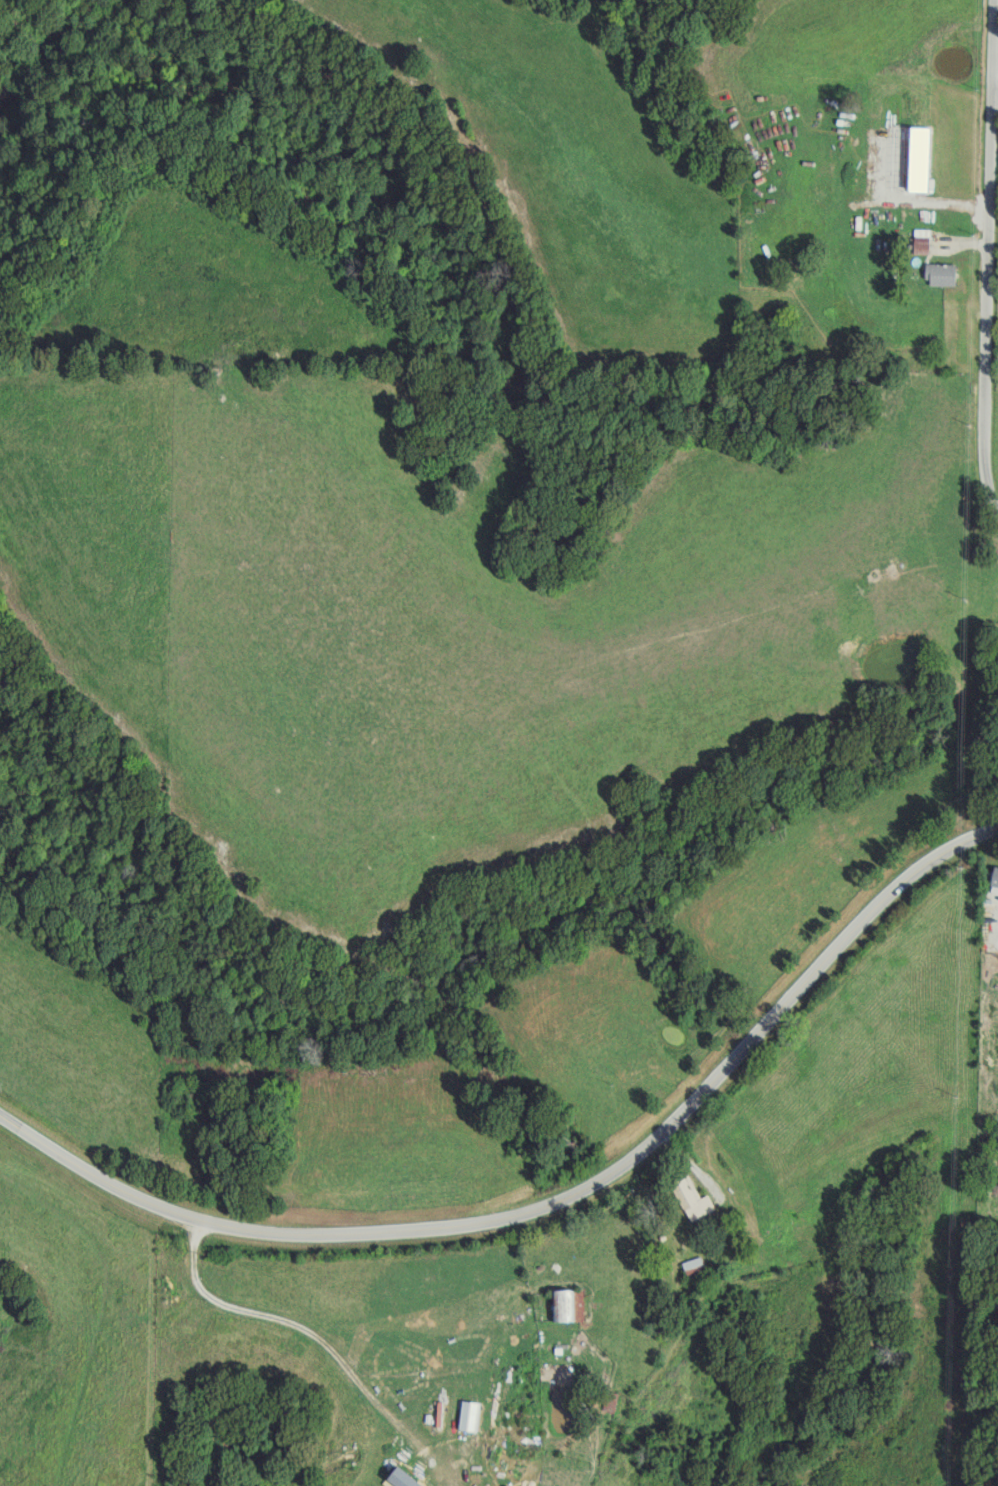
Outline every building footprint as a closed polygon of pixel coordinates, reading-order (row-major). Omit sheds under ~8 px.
[(932,254),(933,229),(917,229),(916,254),(932,254)] [(930,285),(959,285),(960,265),(930,264),(930,285)] [(718,1210),(711,1195),(703,1199),(692,1178),(681,1184),(693,1209),(688,1211),(694,1222),(718,1210)] [(707,1271),(702,1257),(683,1263),(688,1277),(707,1271)] [(555,1322),(584,1322),(585,1311),(577,1311),(577,1291),(555,1290),(555,1322)] [(459,1429),(477,1433),(482,1403),(464,1400),(459,1429)]
